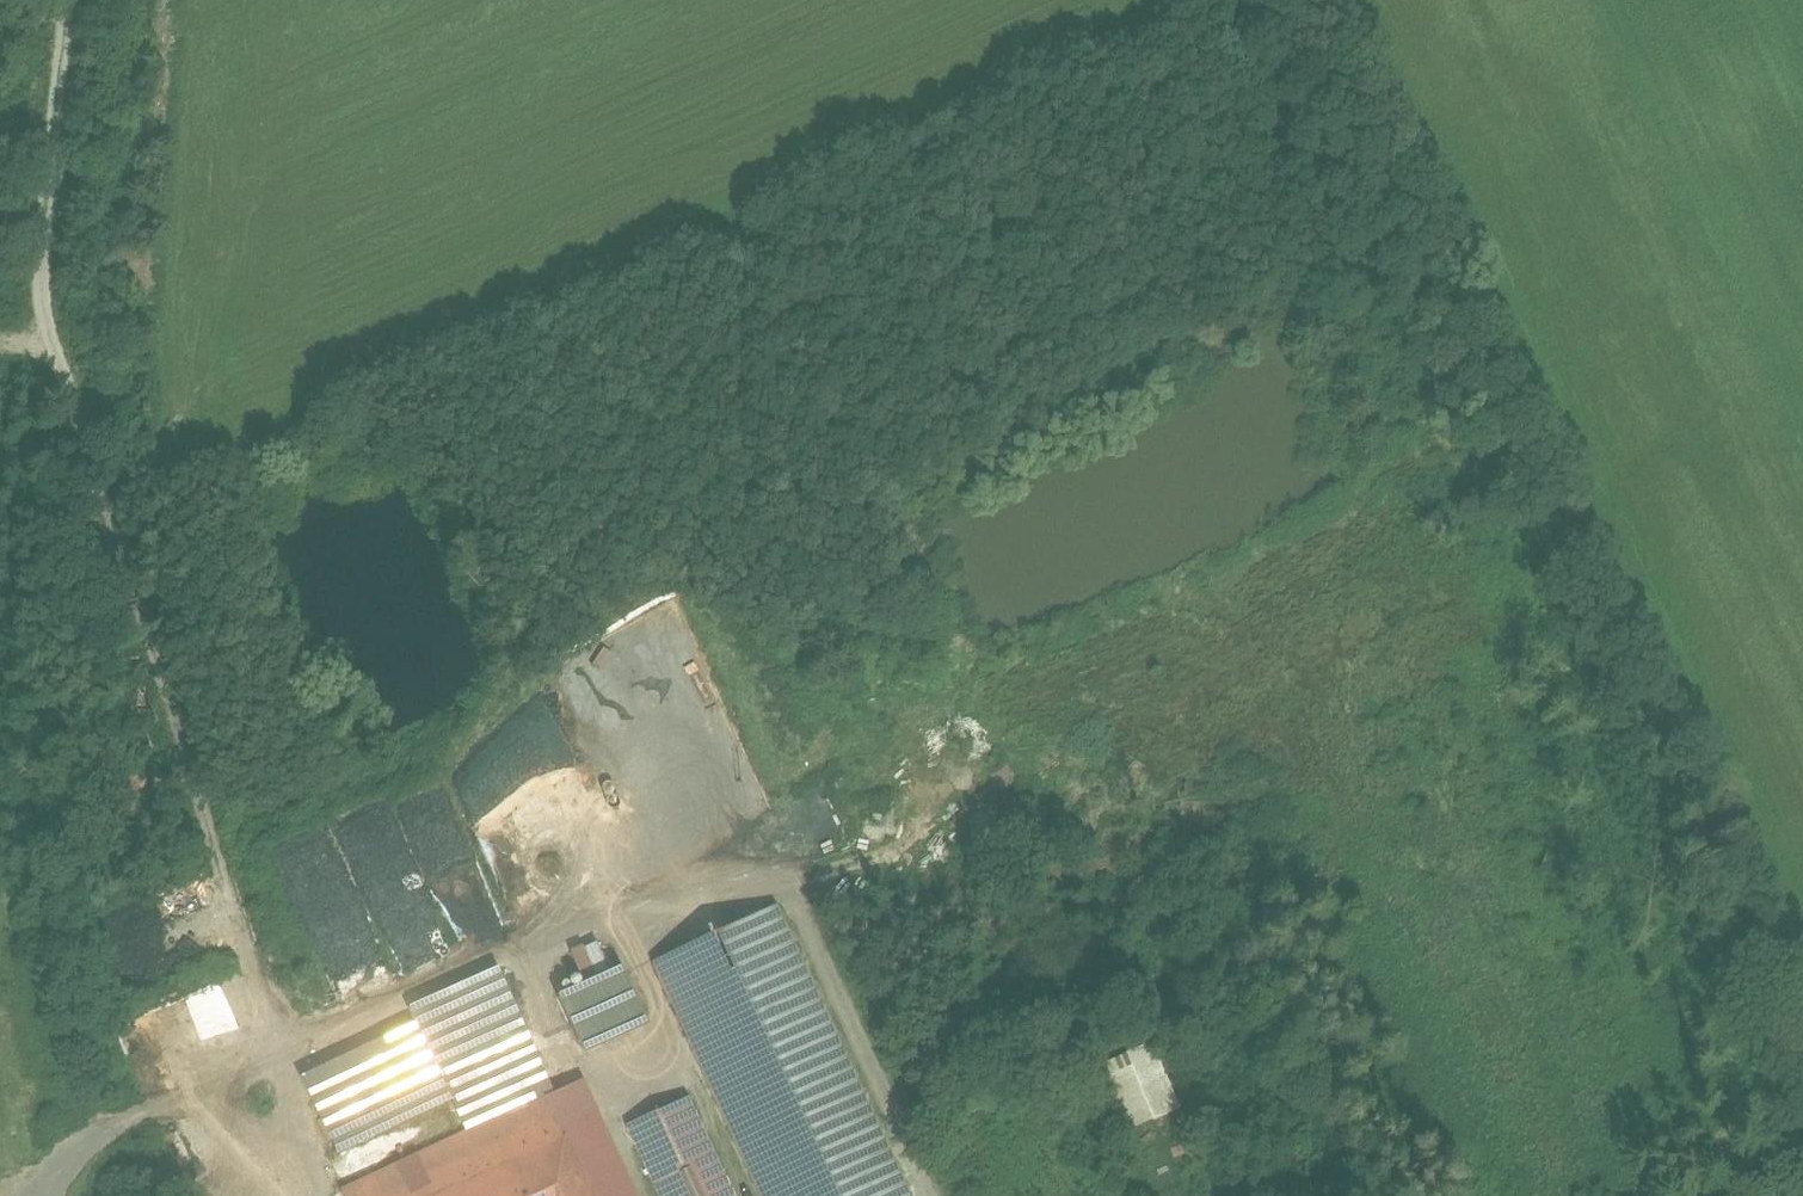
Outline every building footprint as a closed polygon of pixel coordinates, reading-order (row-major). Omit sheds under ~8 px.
[(774,916),(649,974),(753,1195),(906,1195),(774,916)] [(600,938),(569,951),(581,978),(611,965),(600,938)] [(553,992),(579,1051),(646,1022),(620,964),(553,992)] [(464,1141),(558,1099),(499,967),(408,1008),(415,1023),(295,1077),(332,1158),(449,1106),(464,1141)] [(1142,1047),(1100,1062),(1124,1129),(1175,1110),(1157,1060),(1148,1063),(1142,1047)] [(584,1086),(558,1099),(464,1141),(348,1195),(349,1195),(635,1195),(584,1086)] [(688,1105),(623,1136),(651,1195),(730,1195),(688,1105)]
